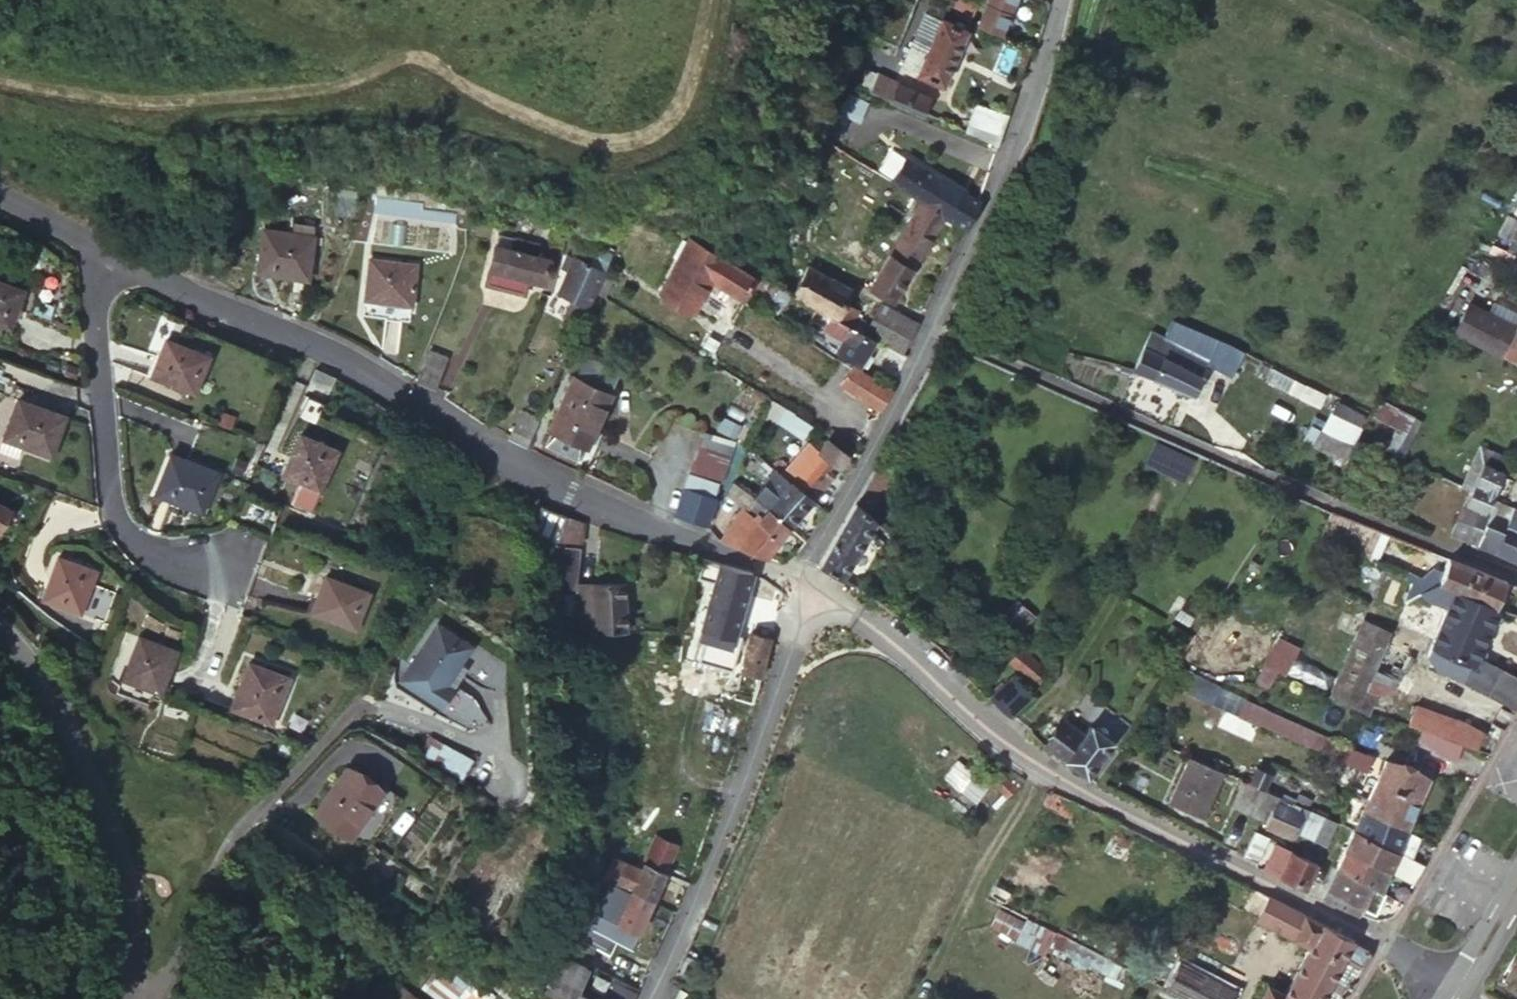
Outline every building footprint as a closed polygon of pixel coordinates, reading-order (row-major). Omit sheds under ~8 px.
[(979,22),(1001,32),(1015,0),(989,0),(979,22)] [(947,80),(967,28),(928,12),(920,31),(935,38),(927,54),(918,50),(911,66),(947,80)] [(849,27),(830,71),(848,79),(860,54),(879,63),(886,44),(866,34),(849,27)] [(892,99),(898,81),(877,73),(870,91),(892,99)] [(897,100),(931,114),(937,101),(905,85),(897,100)] [(966,129),(969,130),(997,142),(1010,111),(974,100),(966,129)] [(942,206),(961,217),(971,222),(982,197),(907,158),(895,180),(915,192),(942,206)] [(897,297),(942,206),(915,192),(870,283),(897,297)] [(578,231),(568,225),(563,234),(574,239),(578,231)] [(295,238),(313,241),(315,232),(296,228),(295,238)] [(295,238),(265,233),(256,274),(306,282),(314,241),(295,238)] [(522,256),(526,246),(509,239),(505,249),(522,256)] [(547,288),(555,268),(546,265),(550,255),(526,246),(522,256),(505,249),(492,282),(528,297),(533,283),(547,288)] [(748,280),(684,249),(660,299),(694,315),(706,291),(709,285),(716,288),(738,299),(748,280)] [(597,257),(590,271),(604,277),(611,264),(597,257)] [(413,270),(366,263),(361,301),(408,308),(413,270)] [(587,321),(595,307),(597,301),(608,279),(604,277),(590,271),(586,269),(576,264),(557,302),(572,309),(564,324),(582,333),(587,321)] [(851,325),(860,308),(846,300),(853,286),(809,264),(791,296),(823,311),(851,325)] [(619,285),(608,279),(597,301),(609,307),(619,285)] [(756,279),(749,296),(779,310),(786,294),(756,279)] [(0,285),(0,323),(10,326),(22,293),(0,285)] [(709,285),(706,291),(712,294),(716,288),(709,285)] [(1450,328),(1516,361),(1516,323),(1498,313),(1482,305),(1466,298),(1450,328)] [(878,307),(866,332),(874,336),(886,342),(903,350),(915,321),(878,307)] [(823,311),(816,324),(844,338),(851,325),(823,311)] [(1164,341),(1209,360),(1226,369),(1239,341),(1220,331),(1174,320),(1164,341)] [(874,336),(866,332),(851,325),(844,338),(837,353),(860,366),(874,336)] [(699,350),(713,358),(722,343),(708,335),(699,350)] [(207,356),(165,340),(151,375),(194,392),(207,356)] [(1159,353),(1147,347),(1135,373),(1193,397),(1209,360),(1164,341),(1159,353)] [(900,359),(903,350),(886,342),(882,351),(900,359)] [(880,410),(893,389),(864,370),(859,376),(849,370),(838,387),(880,410)] [(611,394),(572,375),(547,424),(593,449),(601,435),(593,430),(611,394)] [(328,385),(315,379),(303,403),(317,409),(328,385)] [(1288,393),(1322,407),(1327,393),(1293,380),(1288,393)] [(1364,404),(1331,389),(1299,460),(1333,474),(1364,404)] [(796,411),(770,398),(762,416),(788,428),(796,411)] [(18,400),(3,440),(22,447),(52,458),(66,416),(18,400)] [(1398,433),(1387,457),(1405,464),(1424,421),(1406,415),(1382,404),(1373,423),(1398,433)] [(527,449),(542,417),(523,407),(507,439),(527,449)] [(788,428),(807,437),(815,420),(796,411),(788,428)] [(671,518),(699,526),(726,442),(697,434),(671,518)] [(337,451),(298,436),(280,476),(318,494),(337,451)] [(791,480),(813,496),(846,454),(827,439),(818,451),(807,466),(804,464),(791,480)] [(3,440),(0,447),(0,457),(17,463),(22,447),(3,440)] [(1488,508),(1511,455),(1480,442),(1461,487),(1470,490),(1466,498),(1488,508)] [(785,475),(791,480),(804,464),(807,466),(818,451),(808,443),(785,475)] [(732,484),(740,490),(756,454),(748,448),(732,484)] [(218,477),(169,458),(154,494),(203,513),(218,477)] [(775,468),(751,499),(768,510),(791,480),(785,475),(775,468)] [(768,510),(790,526),(813,496),(791,480),(768,510)] [(732,484),(726,498),(741,507),(749,496),(740,490),(732,484)] [(1516,532),(1516,506),(1506,501),(1499,499),(1489,520),(1516,532)] [(880,513),(860,501),(815,574),(837,586),(880,513)] [(4,536),(17,512),(0,503),(0,534),(4,536)] [(744,509),(715,546),(735,552),(760,521),(744,509)] [(762,560),(790,526),(768,510),(760,521),(735,552),(762,560)] [(525,539),(547,549),(552,543),(556,529),(559,517),(535,512),(525,539)] [(1480,521),(1460,513),(1449,536),(1469,544),(1480,521)] [(1480,521),(1469,544),(1516,565),(1516,532),(1489,520),(1482,516),(1480,521)] [(562,521),(551,545),(578,548),(580,526),(562,521)] [(549,549),(543,594),(570,598),(572,579),(576,552),(549,549)] [(750,570),(702,555),(699,570),(710,573),(695,622),(701,624),(697,636),(723,646),(727,629),(733,631),(750,570)] [(96,569),(56,556),(39,600),(78,614),(96,569)] [(1442,557),(1430,582),(1459,593),(1498,608),(1508,587),(1442,557)] [(1459,593),(1430,582),(1411,574),(1404,591),(1403,593),(1402,596),(1427,609),(1450,618),(1437,645),(1479,663),(1482,655),(1478,652),(1498,608),(1459,593)] [(368,596),(324,578),(308,615),(351,633),(368,596)] [(575,643),(573,651),(580,652),(600,655),(601,640),(603,629),(618,631),(618,625),(629,626),(634,589),(572,579),(570,598),(567,624),(583,626),(580,644),(575,643)] [(1403,593),(1404,591),(1376,579),(1327,691),(1357,703),(1364,686),(1401,598),(1402,596),(1403,593)] [(1389,697),(1427,609),(1402,596),(1401,598),(1364,686),(1389,697)] [(488,633),(455,611),(425,656),(413,673),(453,700),(464,683),(453,675),(469,652),(474,655),(488,633)] [(741,667),(749,637),(733,631),(727,629),(723,646),(719,660),(741,667)] [(733,696),(753,702),(771,637),(750,632),(749,637),(741,667),(733,696)] [(175,651),(134,635),(116,680),(156,696),(175,651)] [(1275,693),(1298,645),(1277,635),(1254,683),(1275,693)] [(1045,663),(1019,643),(1006,660),(1032,681),(1045,663)] [(1516,696),(1516,680),(1479,663),(1437,645),(1430,661),(1465,678),(1462,685),(1512,707),(1516,696)] [(285,677),(245,662),(226,710),(266,726),(285,677)] [(1025,686),(1010,673),(993,694),(1010,707),(1025,686)] [(1219,688),(1211,706),(1261,728),(1271,708),(1219,688)] [(1488,756),(1495,744),(1399,703),(1395,711),(1407,717),(1404,721),(1426,731),(1460,745),(1488,756)] [(1086,769),(1108,739),(1083,720),(1078,728),(1048,705),(1032,727),(1086,769)] [(1270,742),(1274,733),(1261,728),(1211,706),(1203,724),(1251,745),(1255,736),(1270,742)] [(1333,734),(1271,708),(1261,728),(1274,733),(1324,754),(1333,734)] [(1460,745),(1426,731),(1420,747),(1453,760),(1460,745)] [(419,750),(463,772),(471,755),(427,733),(419,750)] [(1333,734),(1324,754),(1346,764),(1355,744),(1333,734)] [(1346,764),(1361,770),(1369,750),(1355,744),(1346,764)] [(1328,756),(1318,778),(1351,793),(1361,770),(1346,764),(1328,756)] [(1387,759),(1371,798),(1394,807),(1391,816),(1409,826),(1430,779),(1387,759)] [(1227,772),(1192,760),(1171,803),(1205,819),(1227,772)] [(980,800),(990,780),(954,761),(944,781),(980,800)] [(1239,778),(1249,782),(1251,782),(1255,775),(1244,769),(1239,778)] [(385,794),(350,772),(317,820),(372,857),(405,802),(388,791),(385,794)] [(1251,782),(1249,782),(1239,807),(1252,814),(1264,787),(1251,782)] [(1267,788),(1264,787),(1252,814),(1269,822),(1282,795),(1267,788)] [(1308,824),(1316,809),(1282,795),(1269,822),(1302,837),(1308,824)] [(1371,798),(1358,829),(1411,855),(1421,834),(1409,826),(1391,816),(1394,807),(1371,798)] [(1334,837),(1341,820),(1316,809),(1308,824),(1334,837)] [(1259,827),(1245,858),(1254,863),(1270,832),(1259,827)] [(1415,882),(1426,864),(1411,855),(1358,829),(1350,848),(1392,869),(1415,882)] [(654,831),(639,860),(661,871),(675,843),(654,831)] [(1266,868),(1311,890),(1323,863),(1296,851),(1279,841),(1266,868)] [(1350,848),(1340,873),(1382,893),(1392,869),(1350,848)] [(661,871),(639,860),(626,888),(647,900),(661,871)] [(1340,873),(1328,899),(1362,915),(1366,905),(1384,914),(1390,897),(1382,893),(1340,873)] [(647,900),(626,888),(607,878),(582,924),(569,951),(585,960),(596,937),(600,939),(609,920),(632,932),(647,900)] [(1364,973),(1373,957),(1374,951),(1372,948),(1248,885),(1235,909),(1292,939),(1269,984),(1259,978),(1248,998),(1325,998),(1343,963),(1364,973)] [(1029,899),(1007,889),(1001,901),(1023,911),(1029,899)] [(555,998),(587,998),(575,992),(590,964),(585,960),(569,951),(559,944),(536,987),(555,998)] [(446,958),(427,994),(434,998),(459,998),(472,976),(446,958)] [(1161,989),(1180,998),(1225,998),(1229,992),(1174,963),(1161,989)] [(614,978),(604,996),(611,998),(636,998),(639,993),(614,978)]
